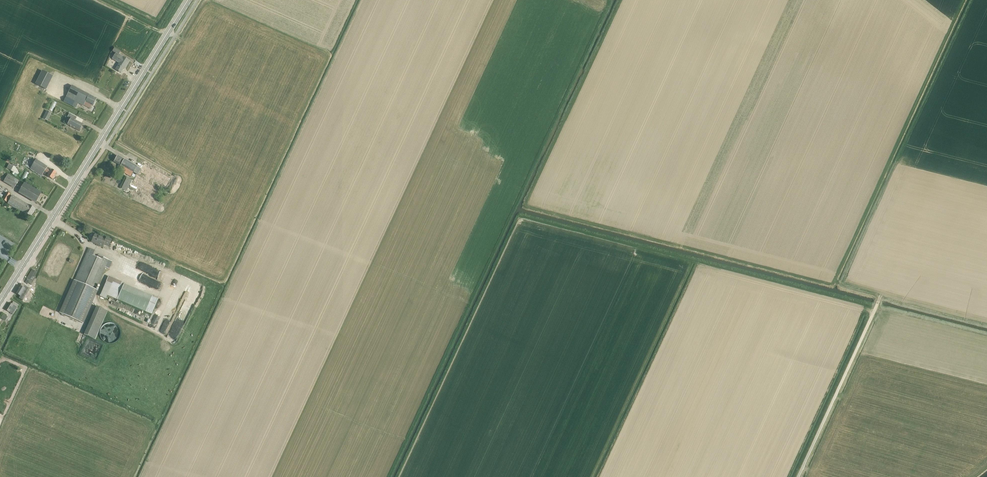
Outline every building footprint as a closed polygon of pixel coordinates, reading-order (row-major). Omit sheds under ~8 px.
[(116,69),(117,70),(121,72),(125,66),(126,67),(129,61),(123,57),(119,54),(121,51),(115,48),(113,51),(116,53),(112,58),(120,63),(116,69)] [(42,71),(35,84),(46,89),(53,76),(42,71)] [(71,98),(86,106),(90,108),(92,105),(93,106),(97,99),(72,86),(67,96),(66,97),(70,99),(71,98)] [(47,121),(51,113),(47,111),(43,118),(47,121)] [(68,125),(75,129),(80,131),(83,124),(75,120),(77,117),(69,113),(67,117),(71,119),(68,125)] [(121,172),(121,171),(131,176),(133,172),(137,174),(141,169),(122,158),(118,155),(114,161),(121,165),(118,170),(121,172)] [(30,169),(37,173),(42,176),(45,171),(49,174),(48,176),(52,179),(56,173),(52,169),(51,171),(47,168),(48,167),(36,160),(30,169)] [(11,171),(19,175),(22,170),(17,167),(16,168),(14,166),(11,171)] [(156,172),(145,166),(143,170),(150,174),(149,175),(164,183),(167,179),(156,173),(156,172)] [(4,181),(14,188),(19,180),(8,174),(4,181)] [(121,189),(127,191),(132,180),(126,177),(121,189)] [(138,191),(142,192),(155,199),(158,193),(152,190),(154,187),(140,181),(138,185),(140,187),(138,191)] [(42,193),(37,190),(24,183),(19,192),(36,202),(42,193)] [(3,199),(6,202),(11,194),(7,192),(3,199)] [(36,209),(31,206),(29,205),(12,195),(7,204),(15,208),(19,211),(20,210),(31,217),(36,209)] [(96,243),(100,245),(103,246),(104,244),(109,246),(112,240),(107,237),(106,239),(95,234),(92,240),(96,242),(96,243)] [(75,280),(71,289),(60,313),(83,323),(97,290),(96,289),(109,259),(98,255),(97,257),(93,255),(95,250),(89,248),(75,280)] [(25,283),(27,284),(28,283),(31,284),(37,271),(32,269),(26,279),(27,279),(25,283)] [(106,281),(100,296),(106,299),(107,295),(117,299),(146,312),(152,296),(124,284),(124,283),(109,276),(106,282),(106,281)] [(16,293),(20,296),(26,287),(22,284),(16,293)] [(5,309),(9,312),(13,314),(17,307),(9,302),(5,309)] [(91,316),(87,327),(98,333),(108,311),(96,306),(91,316)]
